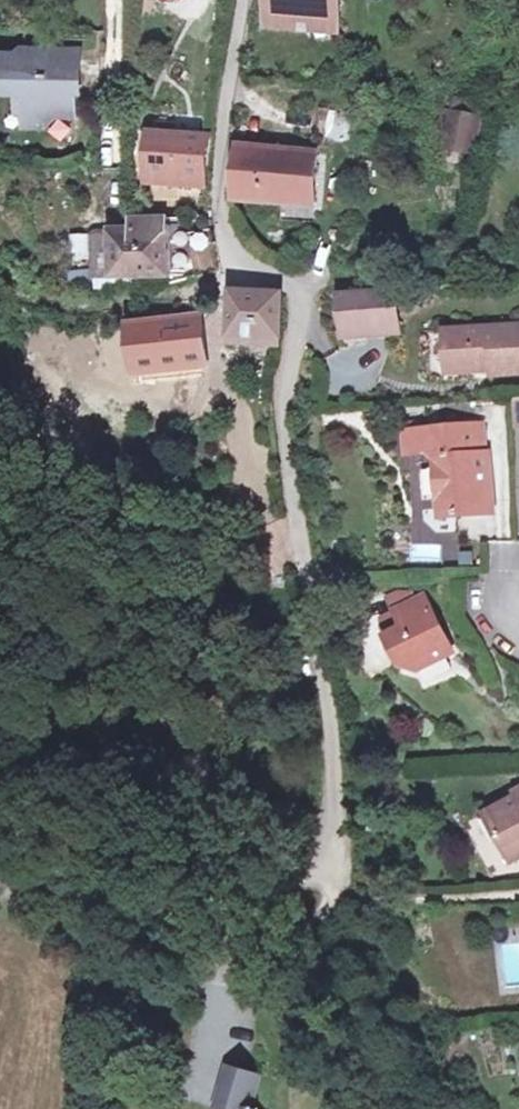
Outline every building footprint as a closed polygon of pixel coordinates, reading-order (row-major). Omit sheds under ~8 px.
[(269,20),(337,23),(338,0),(270,0),(269,20)] [(0,49),(0,81),(19,81),(27,90),(27,110),(44,110),(77,110),(77,87),(77,75),(82,75),(83,45),(48,44),(48,50),(30,50),(25,45),(20,50),(0,49)] [(44,110),(27,110),(27,120),(44,120),(44,110)] [(319,110),(315,143),(348,147),(351,114),(319,110)] [(481,114),(451,112),(448,146),(477,149),(481,114)] [(203,129),(146,125),(143,166),(159,167),(158,176),(171,177),(172,168),(201,170),(203,129)] [(237,141),(232,192),(310,199),(315,149),(237,141)] [(89,272),(160,271),(159,215),(130,215),(130,228),(88,228),(89,272)] [(191,272),(213,270),(209,227),(181,229),(183,254),(189,254),(191,272)] [(277,290),(231,289),(233,335),(253,335),(252,327),(276,327),(277,290)] [(395,299),(341,304),(343,339),(399,334),(395,299)] [(201,354),(198,337),(194,313),(129,323),(137,378),(155,376),(153,361),(201,354)] [(500,372),(501,376),(518,374),(518,325),(452,334),(457,366),(498,360),(500,372)] [(458,377),(500,372),(498,360),(457,366),(458,377)] [(440,510),(479,507),(478,494),(487,494),(483,450),(475,452),(470,418),(422,423),(424,447),(435,461),(440,510)] [(479,418),(470,418),(475,452),(483,450),(479,418)] [(401,450),(424,447),(422,423),(398,425),(401,450)] [(488,507),(487,494),(478,494),(479,507),(488,507)] [(395,594),(402,608),(422,599),(418,590),(406,589),(395,594)] [(395,630),(391,632),(405,664),(420,669),(456,653),(447,634),(450,633),(432,594),(422,599),(402,608),(409,624),(395,630)] [(402,608),(388,614),(395,630),(409,624),(402,608)] [(476,814),(497,864),(518,854),(518,796),(476,814)] [(222,1094),(232,1098),(228,1108),(266,1108),(252,1104),(266,1066),(235,1056),(222,1094)]
